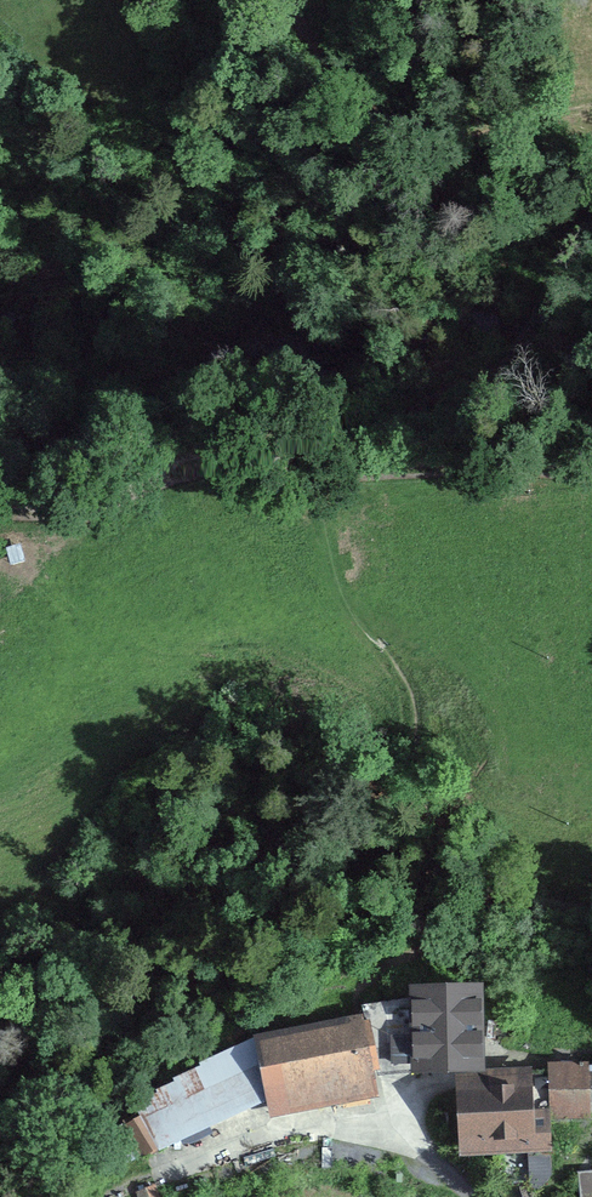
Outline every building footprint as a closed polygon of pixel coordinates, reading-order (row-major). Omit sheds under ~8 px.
[(414,1000),(364,1008),(378,1070),(417,1067),(479,1066),(477,993),(415,995),(414,1000)] [(357,1024),(264,1041),(277,1110),(370,1094),(357,1024)] [(554,1116),(586,1114),(584,1065),(552,1066),(554,1116)] [(524,1083),(461,1087),(464,1143),(528,1139),(529,1148),(549,1147),(545,1077),(523,1078),(524,1083)] [(145,1155),(160,1146),(143,1115),(128,1124),(145,1155)] [(584,1196),(588,1196),(591,1196),(591,1164),(583,1165),(584,1196)] [(154,1188),(139,1195),(140,1196),(157,1196),(154,1188)]
